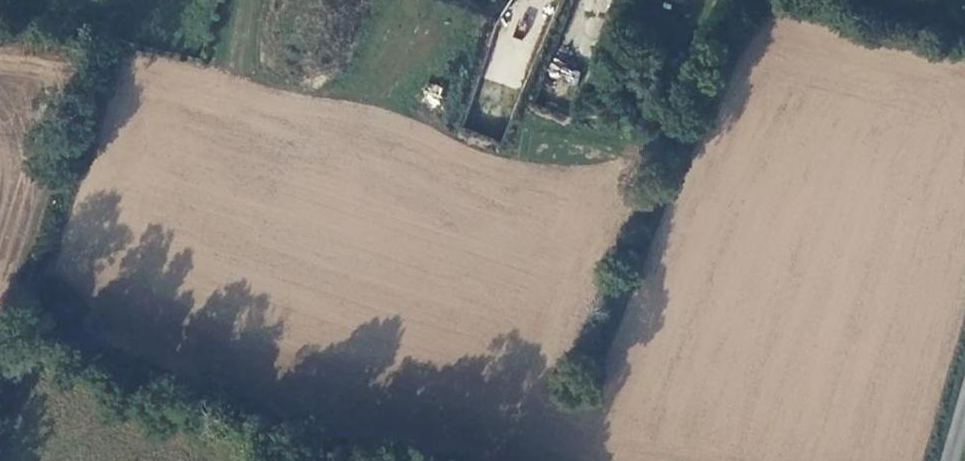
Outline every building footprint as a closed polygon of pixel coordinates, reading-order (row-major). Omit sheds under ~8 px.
[(577,83),(580,72),(552,65),(549,76),(577,83)]
